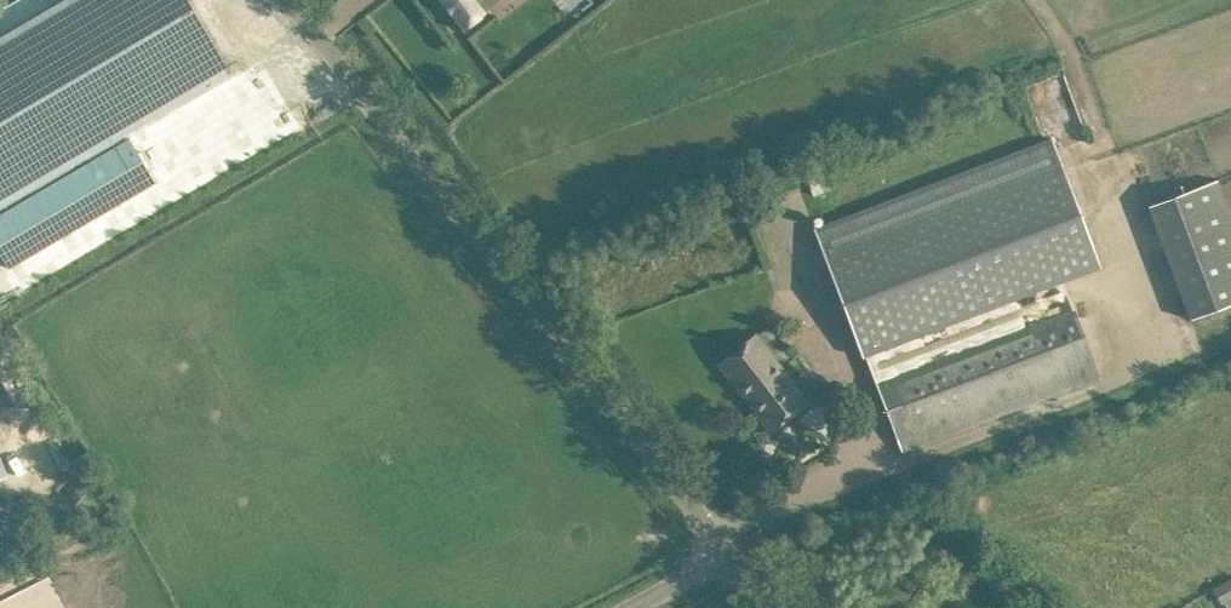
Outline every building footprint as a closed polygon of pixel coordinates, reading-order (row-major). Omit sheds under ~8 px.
[(9,267),(156,181),(127,132),(231,70),(190,0),(63,0),(0,37),(0,252),(9,267)] [(461,29),(486,10),(479,0),(439,0),(461,29)] [(1052,137),(1044,140),(817,226),(902,450),(1080,382),(1100,375),(1062,280),(1101,267),(1052,137)] [(1218,181),(1150,206),(1192,320),(1230,306),(1230,215),(1218,181)] [(755,335),(740,347),(721,362),(772,428),(806,402),(755,335)] [(49,575),(0,600),(0,607),(65,607),(49,575)] [(1215,587),(1223,603),(1226,602),(1229,607),(1230,607),(1230,579),(1215,587)]
